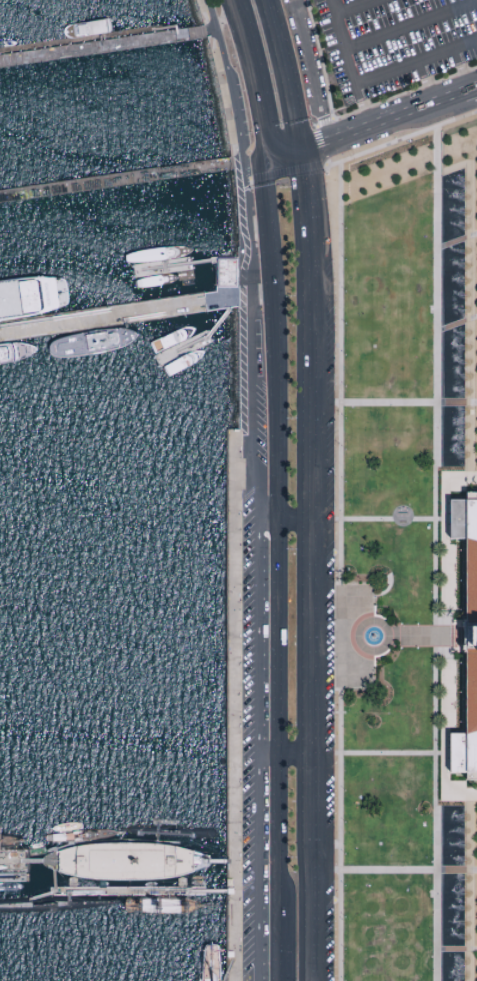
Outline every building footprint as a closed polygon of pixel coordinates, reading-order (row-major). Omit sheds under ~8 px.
[(219,257),(238,257),(238,285),(218,286),(219,257)] [(466,492),(476,492),(476,780),(465,780),(465,776),(449,776),(449,734),(466,734),(465,637),(465,540),(448,540),(448,499),(466,499),(466,492)] [(47,837),(46,837),(46,841),(47,842),(54,843),(78,842),(101,839),(111,836),(122,832),(110,830),(99,830),(77,831),(53,835),(47,837)] [(207,853),(183,846),(162,842),(155,841),(135,840),(104,841),(80,843),(63,847),(49,851),(44,854),(42,857),(42,860),(42,861),(44,864),(49,866),(54,868),(63,871),(83,876),(104,877),(136,878),(162,877),(184,873),(206,866),(209,864),(211,861),(211,859),(209,855),(207,853)] [(207,906),(197,901),(186,898),(174,897),(132,897),(129,900),(128,904),(129,909),(131,912),(174,914),(186,914),(197,911),(207,906)] [(205,945),(203,946),(202,948),(200,962),(199,980),(218,980),(217,961),(216,947),(215,945),(213,944),(205,945)]
